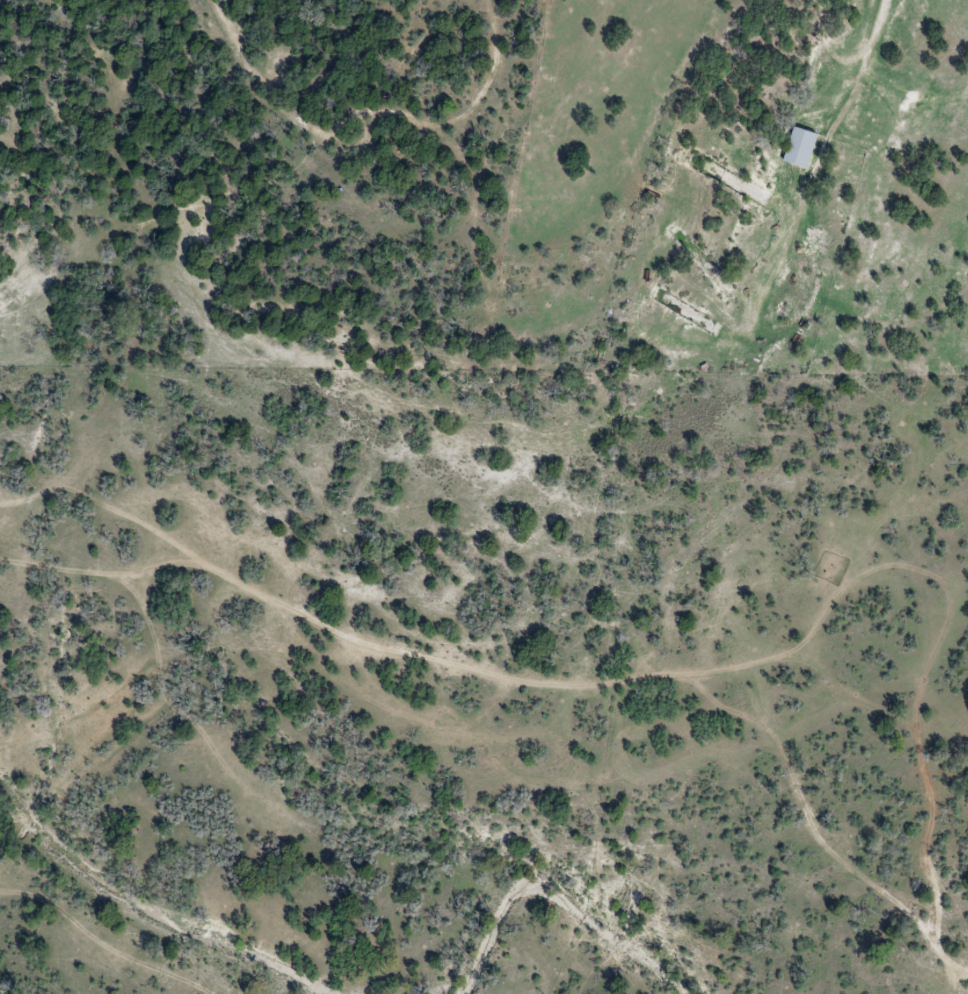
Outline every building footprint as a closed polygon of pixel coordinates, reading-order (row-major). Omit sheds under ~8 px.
[(785,158),(812,167),(823,133),(796,125),(785,158)]
